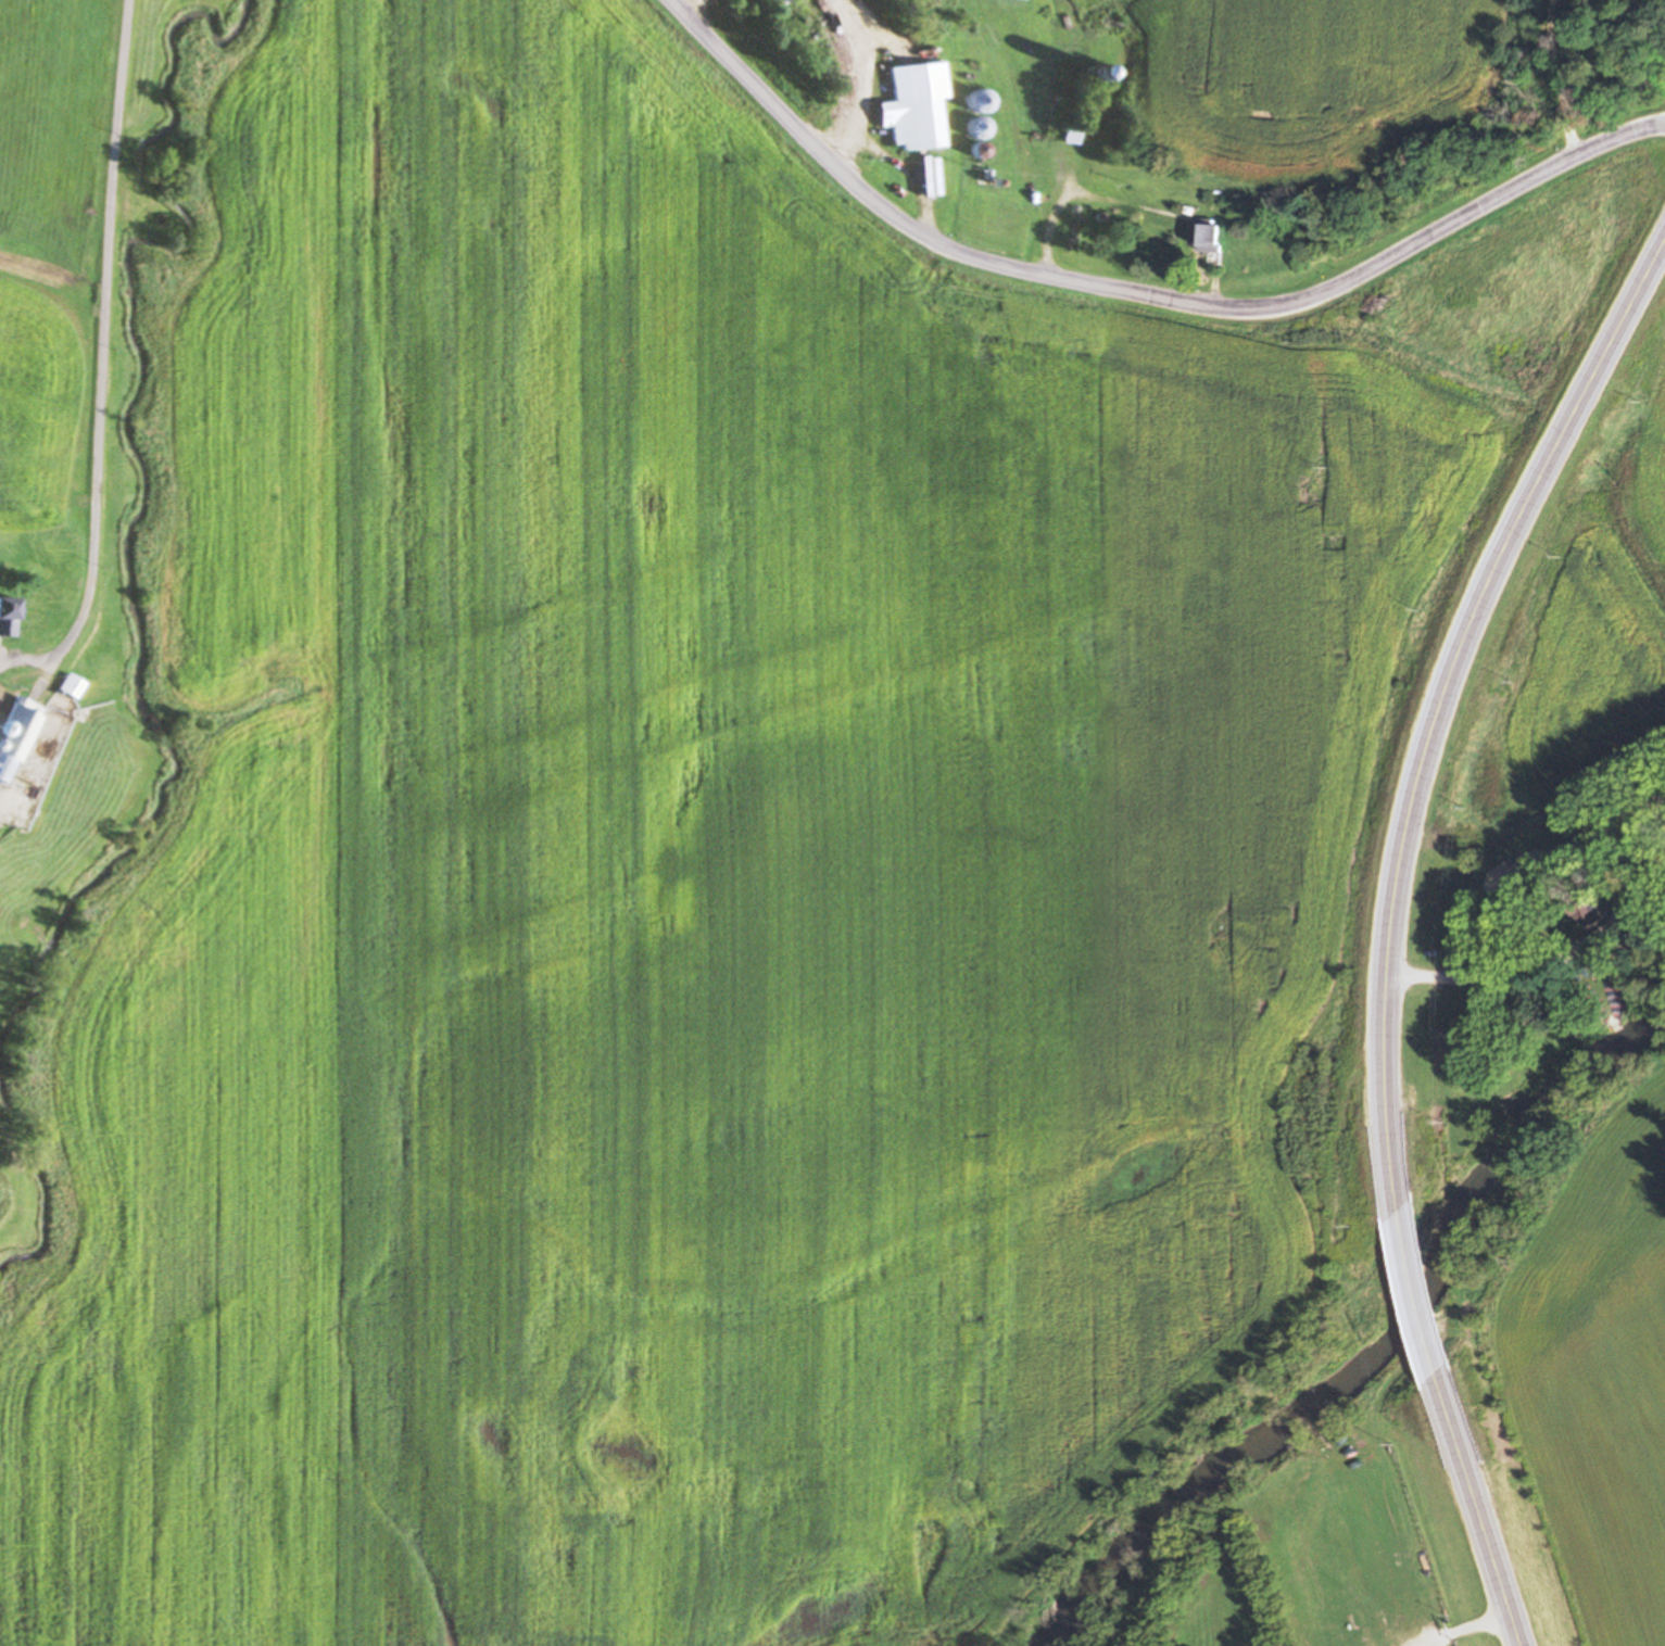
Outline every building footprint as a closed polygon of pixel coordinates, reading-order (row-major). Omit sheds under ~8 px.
[(891,69),(894,103),(878,105),(880,129),(891,128),(893,152),(941,148),(937,100),(946,99),(943,65),(891,69)] [(1218,226),(1190,226),(1190,252),(1218,252),(1218,226)] [(10,636),(10,597),(0,597),(0,636),(10,636)] [(69,698),(78,684),(64,675),(54,688),(69,698)] [(37,708),(10,695),(0,717),(0,786),(1,786),(37,708)] [(1585,929),(1604,918),(1590,896),(1572,908),(1585,929)]
